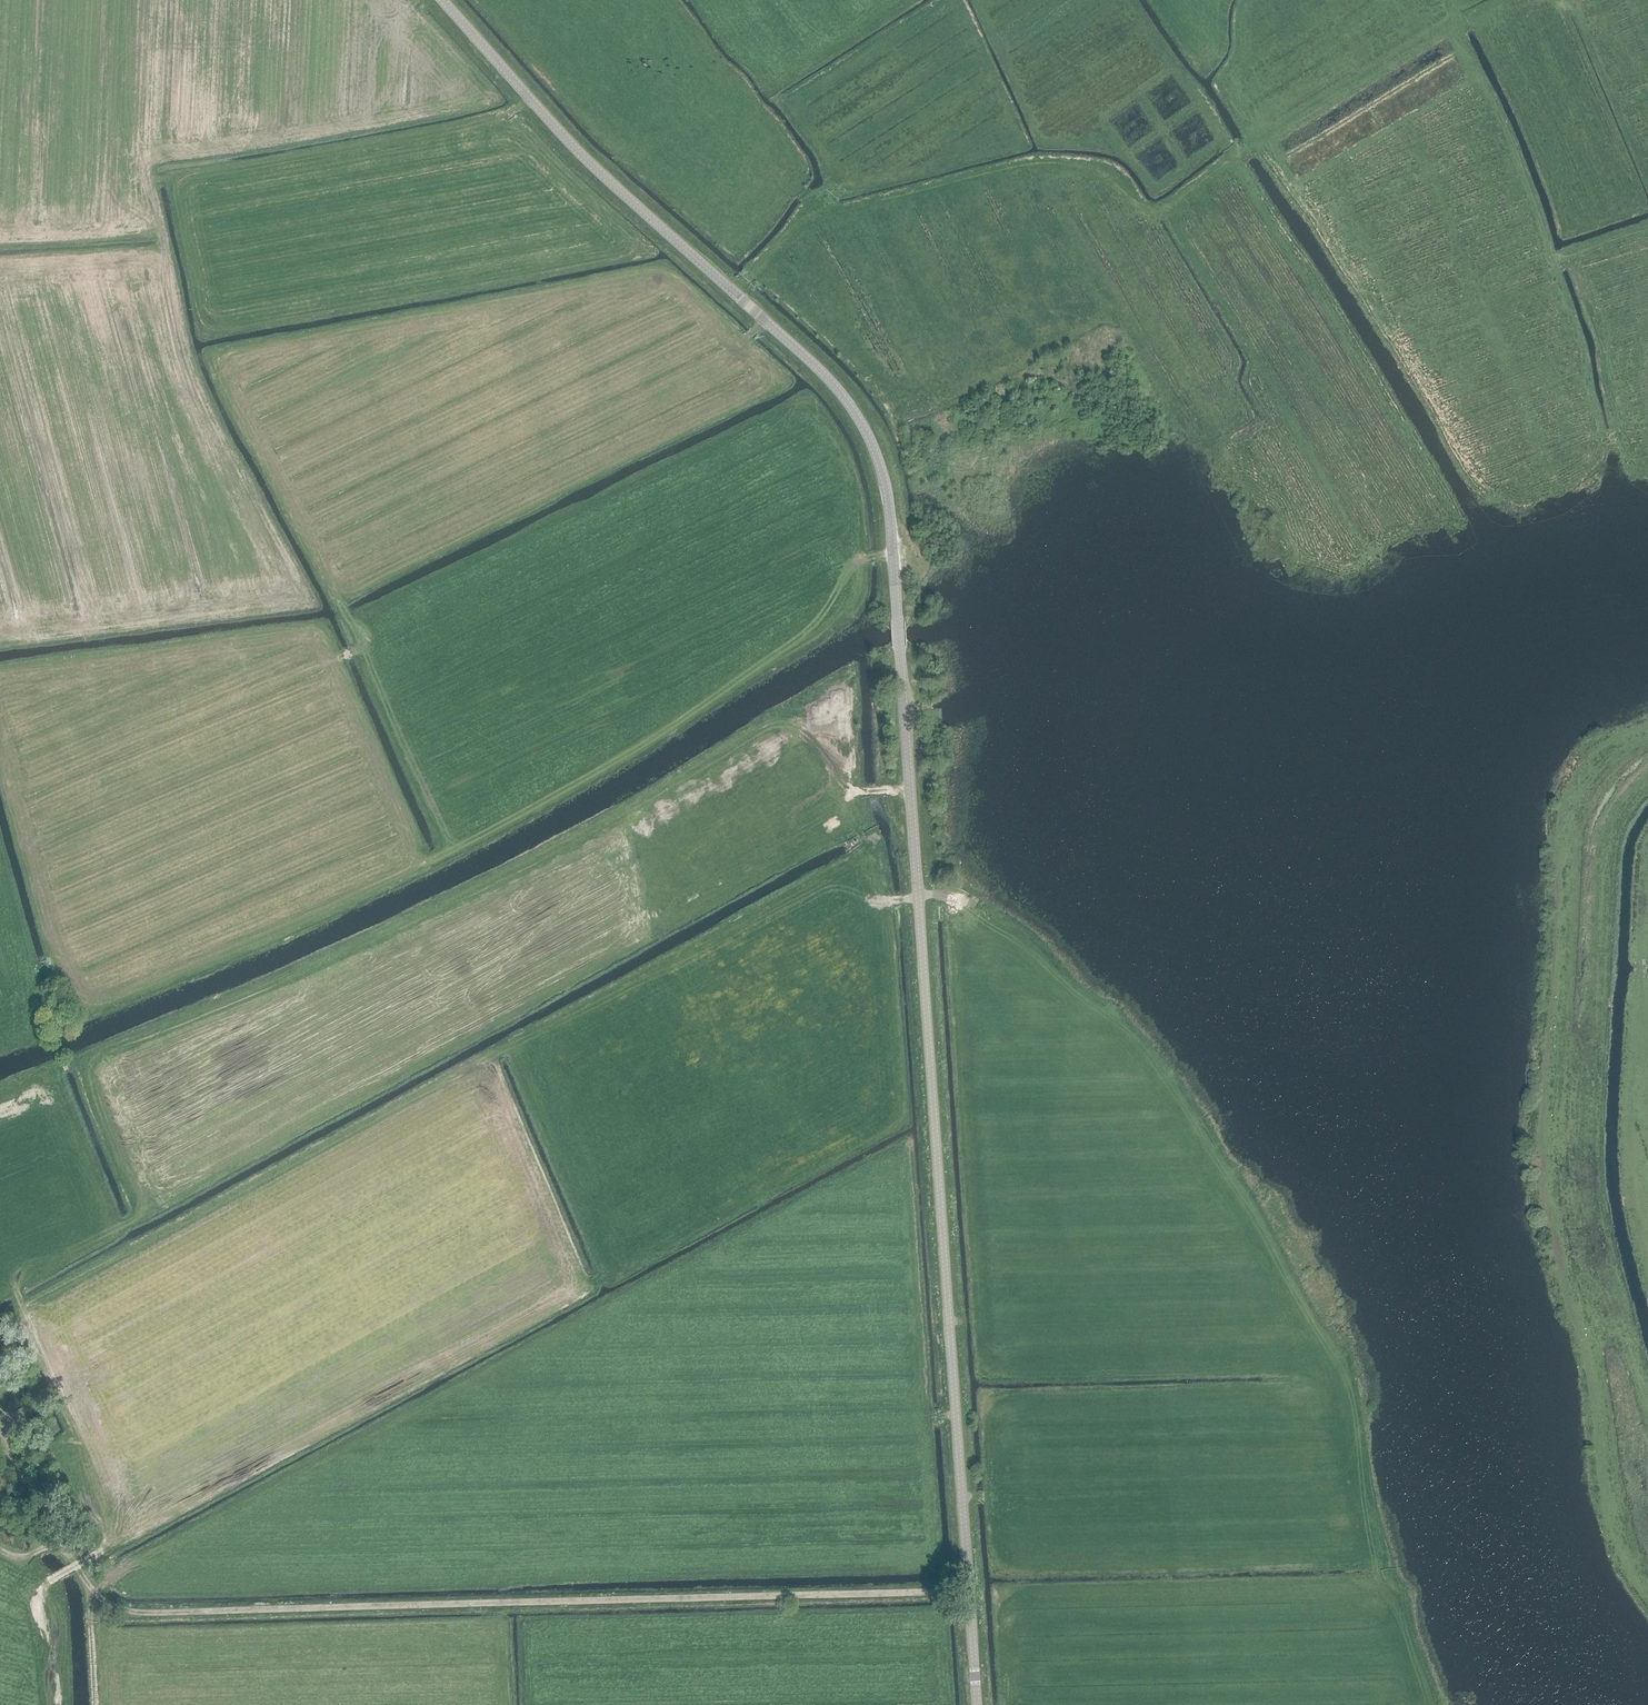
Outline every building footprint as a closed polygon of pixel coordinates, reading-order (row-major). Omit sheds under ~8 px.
[(966,908),(976,916),(980,911),(970,903),(966,908)] [(38,1425),(27,1406),(17,1412),(28,1431),(38,1425)]
